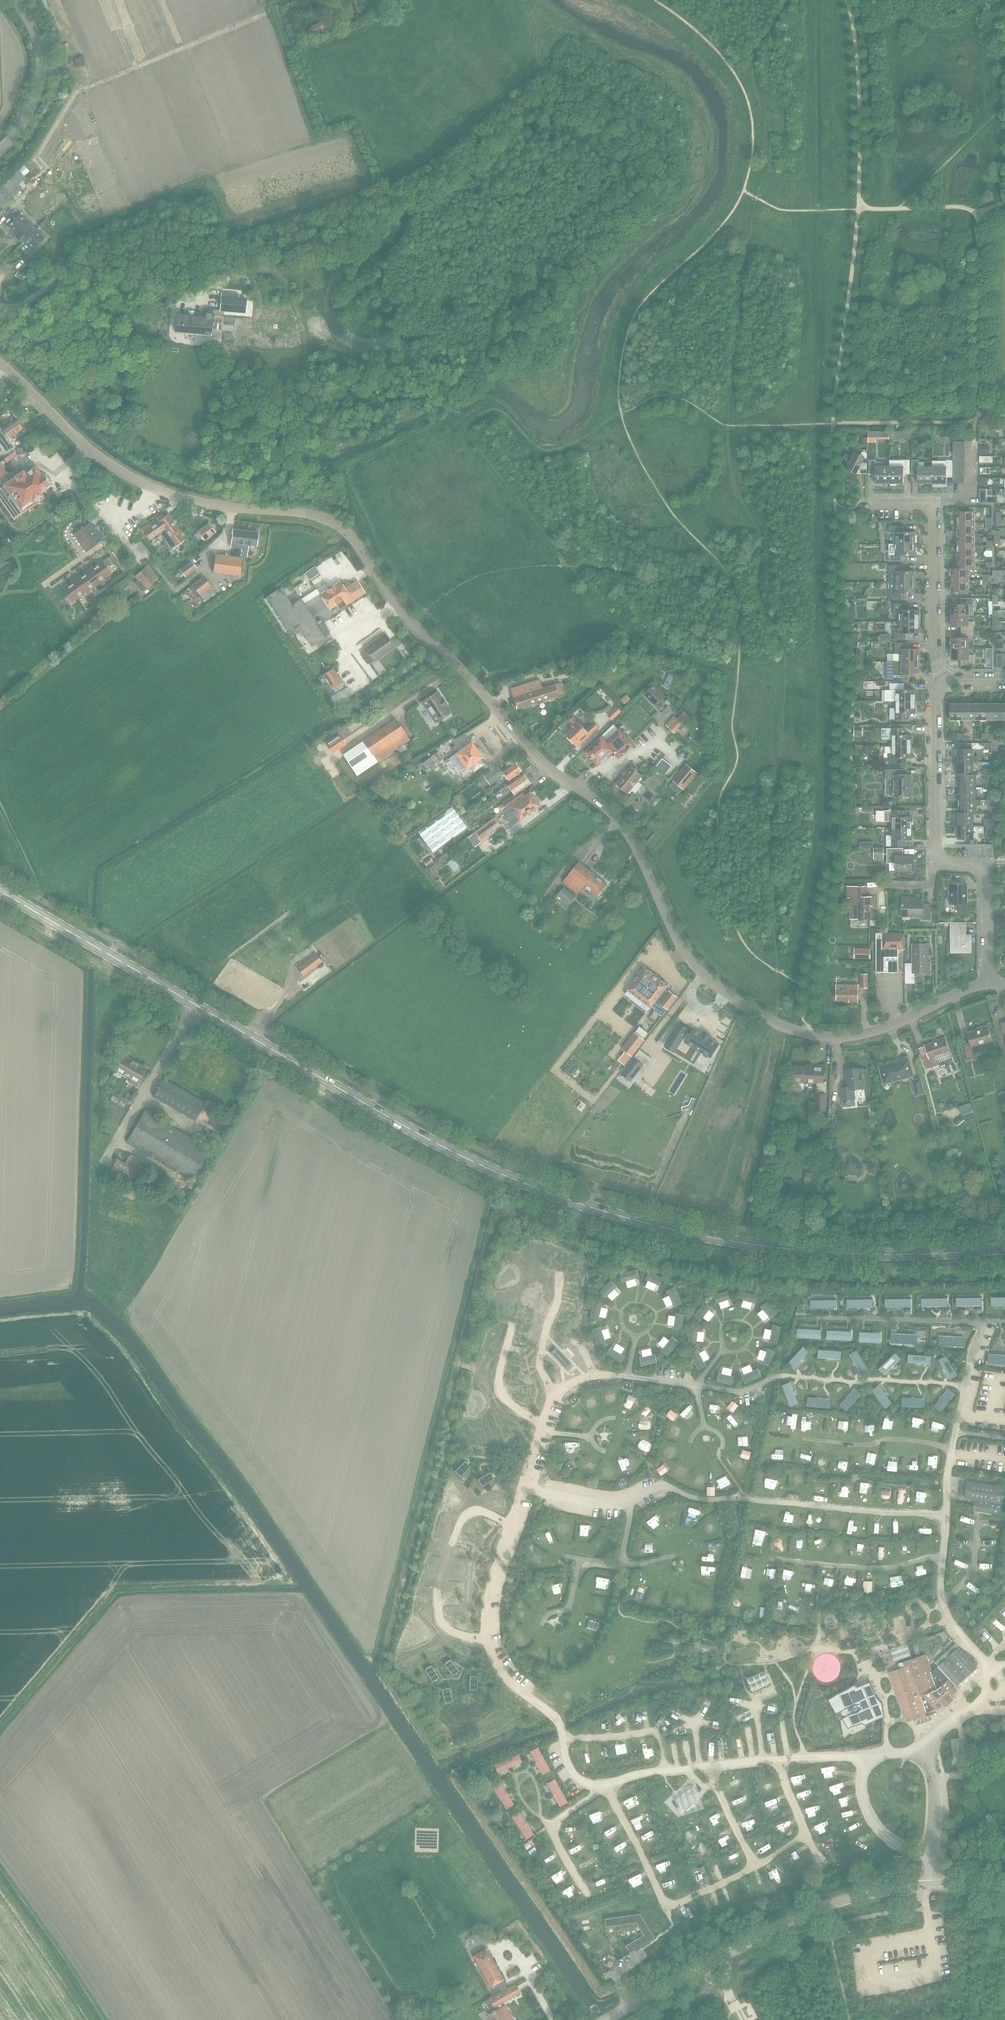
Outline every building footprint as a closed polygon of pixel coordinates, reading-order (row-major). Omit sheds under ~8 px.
[(7,224),(32,248),(43,237),(19,212),(7,224)] [(222,296),(221,307),(224,308),(223,310),(244,312),(245,298),(237,297),(222,296)] [(176,320),(175,327),(183,327),(182,330),(204,332),(204,330),(211,331),(213,309),(205,308),(204,316),(176,314),(176,320)] [(2,437),(6,443),(1,446),(6,452),(14,446),(9,438),(22,429),(15,418),(1,428),(0,429),(0,437),(0,438),(2,437)] [(979,454),(989,454),(989,445),(979,445),(979,454)] [(866,473),(867,452),(861,452),(859,455),(853,452),(845,468),(847,469),(847,470),(850,472),(852,471),(856,473),(866,473)] [(875,483),(889,483),(889,466),(882,466),(882,462),(875,462),(875,459),(869,459),(869,474),(875,474),(875,483)] [(889,466),(889,483),(903,483),(903,473),(909,473),(909,460),(903,460),(903,462),(897,462),(897,466),(889,466)] [(932,483),(932,466),(924,466),(924,462),(918,462),(918,460),(912,460),(912,473),(918,473),(918,483),(932,483)] [(932,466),(932,483),(946,483),(946,473),(952,473),(952,460),(945,460),(945,462),(939,462),(939,466),(932,466)] [(23,511),(35,503),(34,500),(41,495),(39,492),(48,485),(45,481),(48,479),(46,477),(43,479),(35,466),(27,472),(25,469),(15,476),(15,477),(3,486),(0,482),(0,499),(13,519),(23,511)] [(957,522),(974,522),(974,511),(957,511),(957,522)] [(151,521),(139,529),(147,541),(160,532),(167,542),(167,543),(169,546),(170,546),(172,548),(179,543),(180,545),(183,542),(182,541),(183,540),(178,532),(179,531),(167,515),(153,525),(151,521)] [(957,534),(974,534),(974,522),(957,522),(957,534)] [(74,528),(74,530),(74,531),(75,533),(74,534),(86,551),(96,543),(102,539),(90,523),(85,526),(84,526),(83,527),(82,525),(80,525),(79,524),(77,525),(76,526),(75,527),(74,528)] [(208,523),(198,531),(204,539),(214,531),(208,523)] [(894,544),(915,544),(915,532),(903,532),(903,526),(889,526),(889,532),(894,532),(894,544)] [(233,529),(231,542),(242,544),(241,555),(247,556),(248,544),(256,545),(258,532),(233,529)] [(974,534),(957,534),(957,545),(974,545),(974,534)] [(915,544),(894,544),(894,550),(889,550),(889,561),(903,561),(903,555),(915,555),(915,544)] [(974,545),(957,545),(957,556),(974,556),(974,545)] [(116,549),(112,552),(124,567),(127,565),(116,549)] [(241,574),(243,557),(241,557),(215,554),(213,571),(241,574)] [(974,556),(957,556),(957,567),(957,568),(969,568),(974,568),(974,556)] [(62,587),(62,588),(72,601),(84,592),(87,595),(92,592),(89,588),(111,573),(101,560),(62,588),(62,587)] [(185,576),(196,567),(191,560),(180,569),(185,576)] [(894,582),(915,582),(915,571),(903,571),(903,565),(889,565),(889,571),(894,571),(894,582)] [(143,567),(133,576),(144,589),(154,581),(143,567)] [(969,579),(969,568),(957,568),(957,567),(951,567),(951,579),(969,579)] [(205,601),(216,592),(203,575),(192,584),(205,601)] [(969,579),(951,579),(951,591),(969,591),(969,579)] [(276,589),(265,596),(289,633),(294,629),(295,631),(301,627),(302,628),(305,626),(303,623),(312,618),(315,623),(364,592),(357,581),(345,589),(340,581),(304,605),(300,598),(293,603),(293,604),(291,605),(282,590),(278,592),(276,589)] [(915,582),(894,582),(894,588),(889,588),(889,599),(903,599),(903,593),(915,593),(915,582)] [(952,615),(968,615),(968,608),(974,608),(974,597),(961,597),(961,604),(952,604),(952,615)] [(899,621),(919,621),(919,609),(908,609),(908,603),(894,603),(894,614),(899,614),(899,621)] [(968,615),(952,615),(952,625),(961,625),(961,631),(974,632),(974,622),(968,622),(968,615)] [(919,621),(899,621),(900,628),(894,628),(894,638),(908,638),(908,633),(919,633),(919,621)] [(390,629),(383,633),(389,641),(395,636),(390,629)] [(952,648),(969,648),(969,642),(974,642),(974,632),(961,631),(961,637),(952,637),(952,648)] [(389,641),(383,633),(364,647),(366,650),(361,653),(369,663),(373,660),(374,661),(393,647),(389,641)] [(900,661),(919,661),(919,649),(908,649),(908,643),(895,643),(895,654),(899,654),(900,661)] [(969,648),(952,648),(952,659),(961,659),(961,665),(974,665),(974,655),(969,655),(969,648)] [(919,661),(900,661),(900,669),(893,669),(893,679),(908,679),(908,673),(919,673),(919,661)] [(332,669),(323,674),(332,687),(340,682),(332,669)] [(539,679),(510,688),(512,697),(516,708),(563,693),(559,682),(542,688),(539,679)] [(895,695),(895,701),(915,701),(915,689),(905,689),(905,683),(890,683),(890,695),(895,695)] [(653,684),(644,693),(656,705),(664,696),(653,684)] [(450,712),(436,691),(421,701),(435,722),(444,716),(445,718),(450,714),(449,712),(450,712)] [(915,701),(895,701),(895,708),(890,708),(890,719),(904,719),(904,712),(915,712),(915,701)] [(963,719),(963,703),(950,703),(950,719),(963,719)] [(963,703),(963,719),(975,719),(975,703),(963,703)] [(987,719),(987,703),(975,703),(975,719),(987,719)] [(1000,719),(1000,703),(987,703),(987,719),(1000,719)] [(621,711),(617,706),(606,716),(611,720),(621,711)] [(666,724),(669,727),(675,732),(682,723),(677,718),(674,715),(666,724)] [(578,746),(598,726),(594,722),(586,729),(573,716),(568,721),(573,726),(565,733),(578,746)] [(356,775),(409,740),(395,718),(342,754),(356,775)] [(619,754),(631,742),(622,733),(626,729),(622,725),(618,728),(613,724),(585,752),(586,753),(586,755),(588,757),(590,757),(597,764),(607,754),(608,756),(615,750),(619,754)] [(891,746),(912,746),(912,734),(900,735),(900,728),(881,728),(881,739),(891,739),(891,746)] [(326,743),(331,751),(345,742),(339,734),(326,743)] [(457,753),(450,758),(459,771),(466,766),(466,767),(480,757),(480,756),(484,753),(479,746),(475,749),(470,743),(457,753)] [(912,746),(891,746),(891,753),(887,753),(887,757),(884,757),(884,764),(900,764),(900,757),(912,757),(912,746)] [(957,761),(973,761),(973,749),(956,749),(956,757),(957,757),(957,761)] [(430,756),(435,763),(442,758),(437,751),(430,756)] [(957,774),(959,774),(973,774),(973,761),(957,761),(956,761),(956,770),(957,770),(957,774)] [(500,770),(487,779),(489,783),(493,787),(498,784),(494,779),(503,773),(508,780),(520,771),(513,762),(501,771),(500,770)] [(687,764),(675,778),(685,786),(697,772),(687,764)] [(487,779),(500,770),(497,765),(484,775),(487,779)] [(628,792),(631,788),(635,792),(642,784),(638,780),(642,775),(630,765),(616,782),(628,792)] [(894,796),(912,796),(911,775),(907,775),(906,769),(885,769),(885,779),(894,779),(894,796)] [(499,790),(494,793),(497,797),(501,794),(509,788),(513,793),(501,803),(501,804),(498,806),(501,811),(505,808),(523,795),(519,790),(529,783),(522,773),(499,790)] [(960,782),(960,787),(976,787),(976,774),(973,774),(959,774),(959,782),(960,782)] [(976,787),(960,787),(959,787),(959,795),(960,795),(960,800),(976,799),(976,787)] [(512,804),(501,812),(511,825),(517,820),(522,816),(521,814),(523,813),(524,815),(538,804),(537,803),(538,801),(535,798),(534,798),(529,792),(512,805),(512,804)] [(960,808),(960,812),(973,812),(976,812),(976,799),(960,800),(959,800),(959,808),(960,808)] [(892,828),(912,828),(912,816),(900,816),(900,810),(884,810),(884,821),(892,821),(892,828)] [(957,820),(957,825),(973,825),(973,812),(960,812),(956,812),(956,820),(957,820)] [(494,817),(474,832),(481,842),(488,837),(486,834),(499,825),(494,817)] [(973,825),(957,825),(956,825),(956,833),(957,833),(957,838),(973,838),(973,825)] [(912,828),(892,828),(892,834),(886,835),(886,846),(901,845),(901,839),(912,839),(912,828)] [(912,870),(912,855),(900,855),(900,848),(887,848),(887,862),(896,862),(896,870),(912,870)] [(598,896),(607,885),(579,862),(563,881),(578,893),(584,885),(598,896)] [(967,904),(967,883),(950,883),(950,904),(967,904)] [(563,886),(557,894),(568,904),(575,896),(563,886)] [(847,886),(847,890),(847,897),(850,897),(850,918),(859,918),(859,920),(870,919),(870,905),(872,905),(872,896),(866,896),(866,886),(847,886)] [(930,919),(930,904),(923,904),(923,899),(913,899),(913,897),(902,897),(901,916),(922,916),(922,919),(930,919)] [(962,935),(962,927),(961,922),(951,922),(951,936),(950,936),(951,954),(971,954),(971,935),(962,935)] [(904,933),(877,933),(877,948),(877,971),(898,971),(898,954),(898,948),(904,948),(904,933)] [(914,973),(927,973),(927,943),(912,943),(912,963),(905,963),(905,983),(914,983),(914,973)] [(856,959),(872,959),(872,949),(856,949),(856,959)] [(321,962),(315,953),(295,967),(302,976),(321,962)] [(647,1007),(650,1004),(660,991),(664,985),(654,977),(652,980),(649,977),(651,974),(641,966),(623,988),(633,996),(634,996),(637,999),(647,1007)] [(849,1001),(857,1000),(857,984),(836,984),(836,999),(849,999),(849,1001)] [(660,991),(650,1004),(654,1007),(653,1008),(661,1014),(677,995),(669,989),(664,994),(660,991)] [(678,1022),(665,1044),(675,1050),(677,1048),(686,1053),(691,1045),(710,1057),(719,1043),(710,1038),(710,1036),(703,1032),(702,1033),(693,1028),(690,1033),(687,1031),(689,1028),(678,1022)] [(971,1046),(992,1040),(988,1025),(979,1027),(980,1029),(967,1032),(970,1041),(964,1043),(968,1058),(974,1056),(971,1046)] [(624,1050),(630,1055),(642,1039),(633,1032),(625,1042),(628,1044),(624,1050)] [(938,1064),(937,1062),(952,1056),(945,1036),(932,1041),(932,1042),(924,1045),(927,1053),(922,1055),(927,1068),(938,1064)] [(136,1085),(146,1068),(123,1055),(115,1069),(131,1078),(129,1081),(136,1085)] [(633,1057),(621,1073),(631,1080),(643,1064),(633,1057)] [(889,1076),(890,1080),(912,1074),(908,1059),(880,1066),(883,1077),(889,1076)] [(794,1066),(793,1082),(803,1082),(803,1080),(823,1081),(824,1065),(806,1064),(806,1066),(794,1066)] [(858,1068),(846,1069),(848,1086),(840,1087),(842,1099),(855,1098),(854,1090),(856,1088),(864,1087),(862,1069),(860,1069),(858,1068)] [(194,1119),(204,1102),(163,1078),(153,1095),(194,1119)] [(913,1080),(917,1094),(923,1092),(920,1078),(913,1080)] [(810,1110),(825,1111),(826,1093),(826,1090),(816,1089),(816,1093),(815,1102),(811,1102),(810,1110)] [(193,1178),(210,1148),(144,1110),(127,1140),(193,1178)] [(137,1170),(116,1159),(107,1173),(128,1185),(137,1170)] [(159,1181),(160,1178),(159,1174),(157,1171),(154,1169),(152,1168),(150,1168),(147,1168),(145,1169),(143,1170),(141,1172),(140,1174),(140,1178),(140,1181),(142,1184),(145,1187),(147,1187),(149,1188),(153,1187),(155,1187),(157,1185),(158,1183),(159,1181)] [(991,1295),(991,1305),(1004,1305),(1004,1295),(991,1295)] [(947,1297),(920,1298),(921,1306),(947,1306),(947,1297)] [(982,1297),(955,1297),(955,1306),(982,1305),(982,1297)] [(836,1299),(810,1299),(810,1308),(836,1307),(836,1299)] [(873,1299),(847,1299),(847,1307),(873,1307),(873,1299)] [(911,1299),(885,1299),(885,1307),(911,1307),(911,1299)] [(796,1337),(820,1338),(821,1329),(797,1328),(796,1337)] [(826,1339),(851,1340),(851,1331),(827,1330),(826,1339)] [(881,1332),(859,1332),(859,1341),(881,1342),(881,1332)] [(917,1336),(899,1334),(898,1340),(916,1342),(917,1336)] [(965,1337),(938,1335),(938,1343),(964,1345),(965,1337)] [(809,1351),(802,1345),(787,1362),(793,1369),(809,1351)] [(572,1363),(556,1346),(549,1351),(566,1370),(572,1363)] [(818,1348),(818,1357),(840,1358),(841,1349),(818,1348)] [(869,1369),(857,1349),(849,1354),(861,1373),(869,1369)] [(894,1352),(877,1368),(884,1374),(900,1358),(894,1352)] [(930,1363),(931,1354),(908,1353),(908,1361),(930,1363)] [(958,1374),(946,1354),(939,1359),(950,1379),(958,1374)] [(989,1354),(988,1362),(1004,1364),(1004,1355),(989,1354)] [(634,1384),(625,1381),(624,1385),(625,1387),(630,1389),(632,1388),(634,1384)] [(781,1385),(789,1406),(798,1403),(790,1382),(781,1385)] [(885,1408),(892,1403),(878,1385),(871,1390),(885,1408)] [(855,1387),(839,1404),(846,1411),(862,1393),(855,1387)] [(955,1394),(948,1388),(933,1406),(941,1412),(955,1394)] [(575,1395),(568,1401),(571,1404),(573,1405),(578,1401),(578,1398),(575,1395)] [(830,1398),(807,1397),(807,1406),(829,1407),(830,1398)] [(925,1398),(902,1397),(901,1406),(924,1407),(925,1398)] [(738,1404),(732,1400),(727,1408),(733,1412),(738,1404)] [(678,1415),(672,1410),(668,1416),(674,1421),(678,1415)] [(749,1451),(741,1449),(740,1456),(748,1458),(749,1451)] [(471,1465),(465,1459),(455,1469),(460,1475),(471,1465)] [(565,1464),(571,1471),(574,1469),(574,1466),(571,1461),(568,1461),(565,1464)] [(661,1475),(668,1471),(664,1465),(657,1470),(661,1475)] [(494,1478),(490,1470),(477,1477),(481,1485),(494,1478)] [(620,1486),(629,1483),(628,1479),(625,1478),(620,1480),(619,1482),(620,1486)] [(968,1481),(965,1497),(979,1500),(977,1510),(1001,1514),(1004,1487),(968,1481)] [(716,1487),(707,1487),(706,1494),(715,1495),(716,1487)] [(905,1644),(890,1650),(894,1661),(910,1656),(905,1644)] [(903,1662),(904,1666),(889,1672),(905,1717),(926,1710),(930,1708),(932,1709),(935,1708),(942,1702),(944,1705),(952,1698),(950,1695),(957,1689),(954,1686),(976,1666),(958,1647),(948,1656),(933,1670),(931,1671),(925,1654),(912,1659),(903,1662)] [(459,1670),(450,1658),(444,1663),(453,1674),(459,1670)] [(439,1677),(432,1664),(424,1669),(431,1681),(439,1677)] [(753,1692),(771,1683),(764,1670),(746,1679),(747,1681),(753,1692)] [(478,1674),(470,1674),(469,1689),(477,1689),(478,1674)] [(854,1683),(828,1698),(835,1712),(839,1713),(848,1727),(862,1722),(866,1723),(881,1717),(884,1715),(882,1701),(875,1701),(874,1697),(876,1695),(870,1680),(857,1686),(854,1683)] [(452,1700),(449,1686),(441,1688),(444,1702),(452,1700)] [(550,1770),(537,1746),(529,1750),(542,1774),(550,1770)] [(493,1764),(497,1772),(521,1761),(518,1753),(493,1764)] [(559,1806),(567,1801),(554,1778),(547,1782),(559,1806)] [(705,1809),(697,1780),(672,1786),(680,1815),(705,1809)] [(506,1808),(513,1803),(499,1781),(491,1786),(506,1808)] [(526,1838),(533,1833),(518,1811),(511,1816),(526,1838)] [(640,1913),(605,1918),(606,1926),(636,1922),(643,1934),(626,1945),(630,1952),(655,1937),(640,1913)] [(515,1984),(507,1988),(502,1979),(504,1978),(487,1947),(475,1955),(491,1985),(498,1982),(502,1990),(489,1998),(493,2006),(497,2004),(498,2007),(488,2013),(491,2019),(513,2019),(504,2004),(503,2004),(502,2001),(519,1992),(515,1984)]
